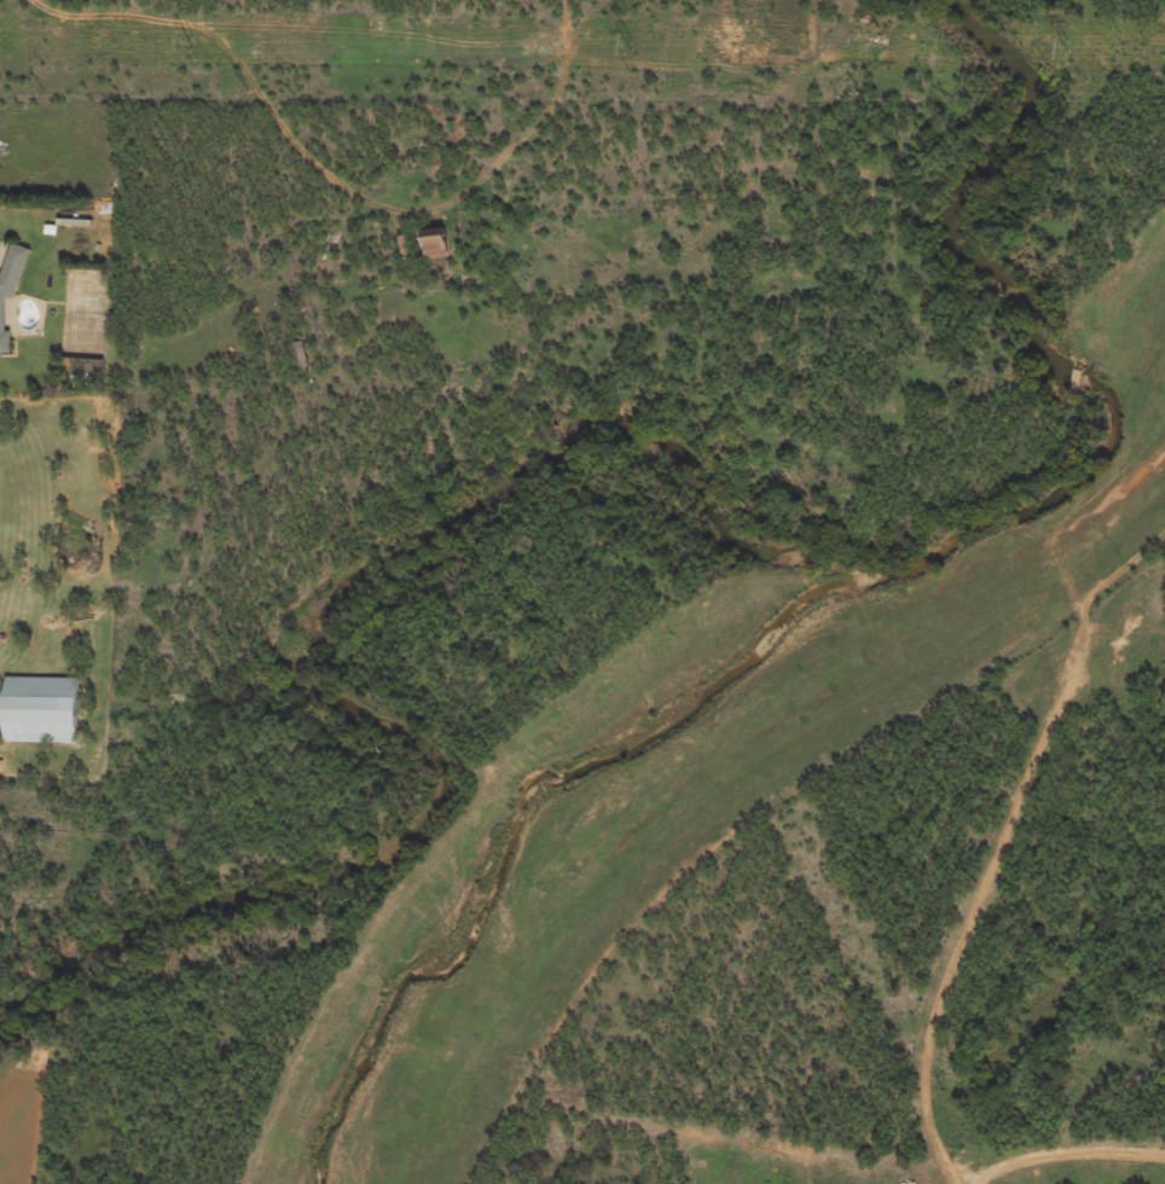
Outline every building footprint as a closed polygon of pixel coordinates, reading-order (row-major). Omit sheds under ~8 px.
[(425,258),(448,256),(446,235),(423,238),(425,258)] [(11,243),(3,272),(0,272),(0,357),(12,357),(12,332),(6,330),(6,300),(15,300),(30,249),(11,243)] [(6,677),(5,741),(80,743),(81,678),(6,677)]
